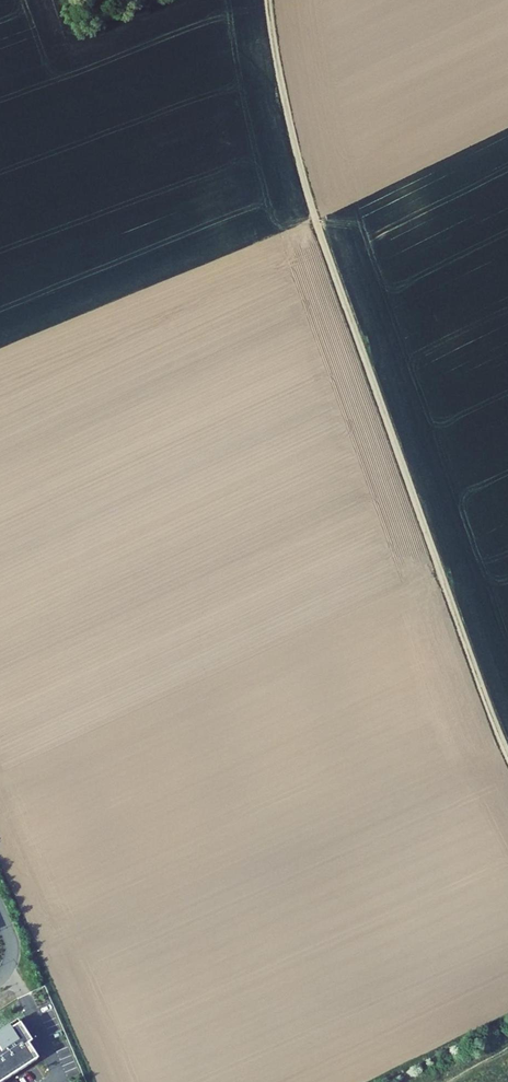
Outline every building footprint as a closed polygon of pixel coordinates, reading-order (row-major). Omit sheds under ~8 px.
[(7,1026),(0,1031),(0,1081),(1,1081),(36,1060),(27,1044),(29,1040),(19,1024),(11,1031),(7,1026)]
